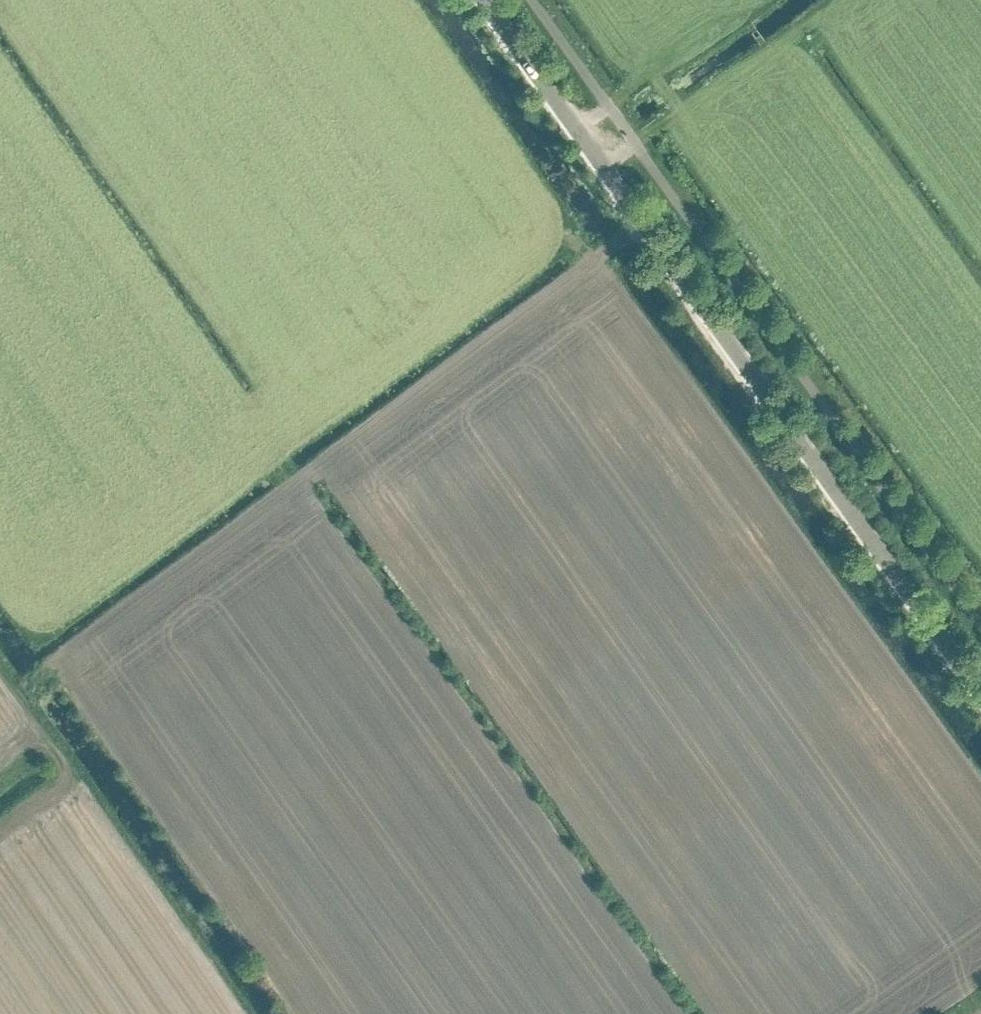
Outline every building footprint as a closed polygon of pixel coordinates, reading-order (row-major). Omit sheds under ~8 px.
[(758,37),(763,34),(759,28),(754,32),(758,37)]
